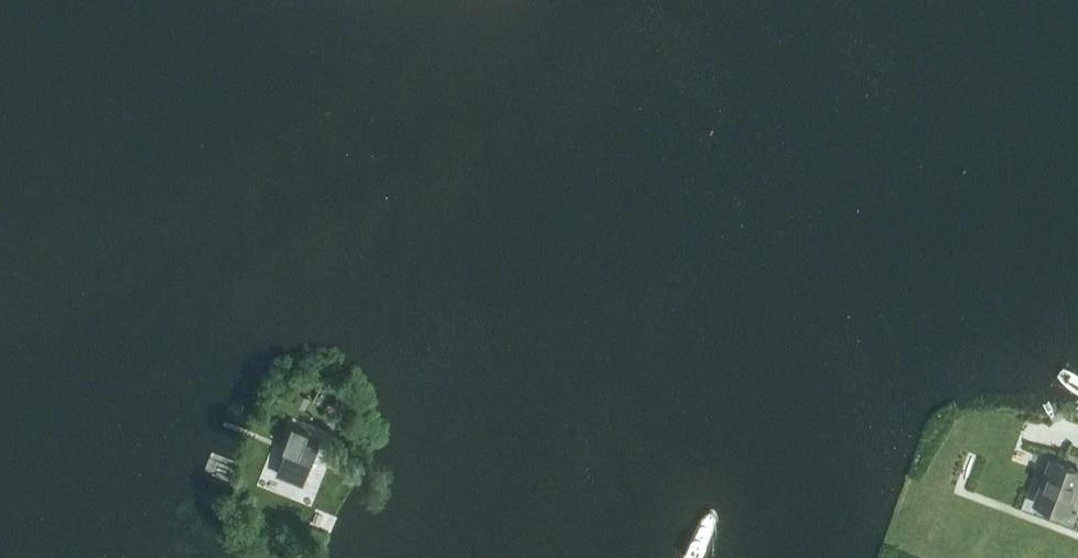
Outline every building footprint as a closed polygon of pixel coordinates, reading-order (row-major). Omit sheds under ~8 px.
[(298,485),(307,464),(316,441),(305,436),(309,427),(293,421),(283,448),(290,451),(279,477),(298,485)] [(1037,499),(1067,510),(1077,482),(1077,469),(1052,459),(1037,499)]
